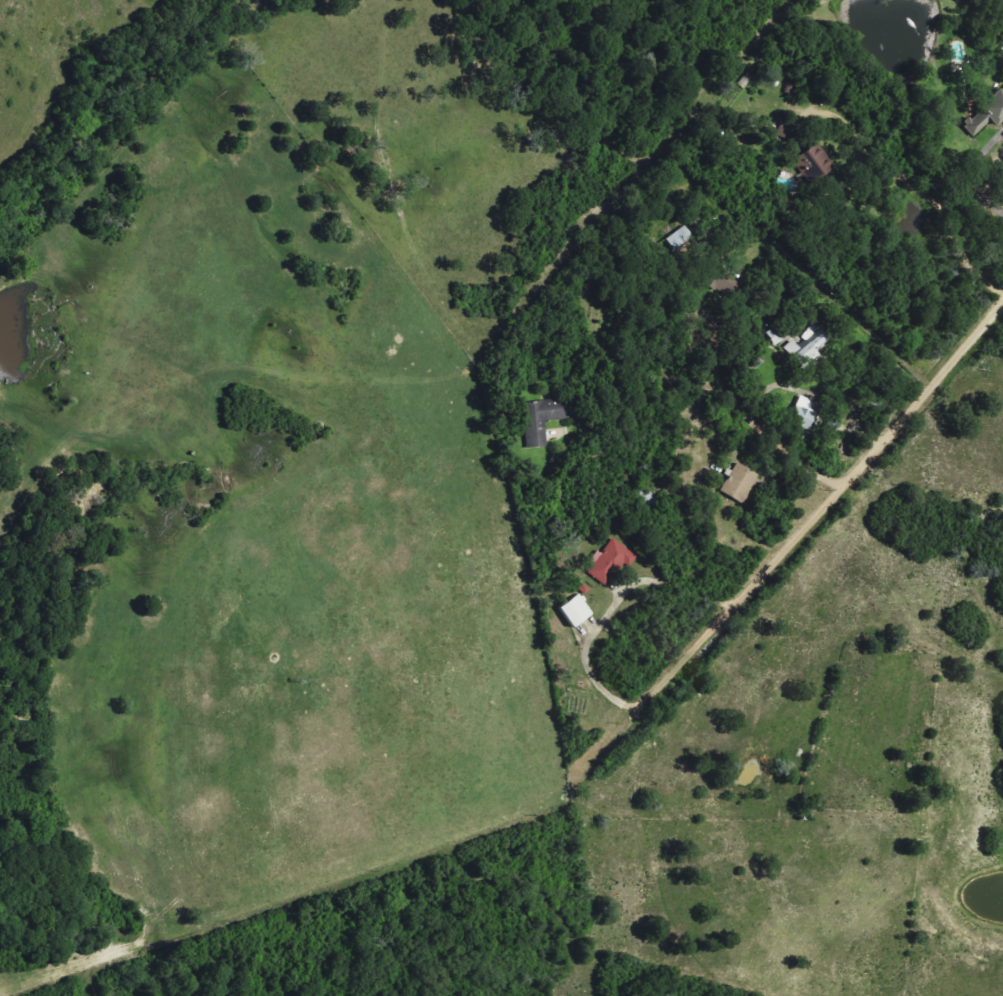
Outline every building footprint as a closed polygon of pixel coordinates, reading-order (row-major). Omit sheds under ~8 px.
[(998,127),(1002,121),(1002,91),(964,127),(975,138),(993,121),(998,127)] [(777,139),(795,146),(801,130),(783,123),(777,139)] [(837,168),(819,144),(794,162),(812,187),(837,168)] [(668,241),(676,253),(695,239),(686,227),(668,241)] [(785,350),(805,371),(822,356),(818,352),(830,342),(815,326),(798,341),(797,339),(785,350)] [(810,432),(821,406),(802,398),(791,424),(810,432)] [(528,449),(549,448),(548,422),(569,421),(568,401),(526,404),(528,449)] [(723,493),(744,505),(761,476),(739,464),(723,493)] [(588,574),(608,587),(622,566),(630,571),(639,557),(614,541),(605,555),(602,553),(588,574)] [(561,610),(576,630),(595,616),(580,596),(561,610)]
